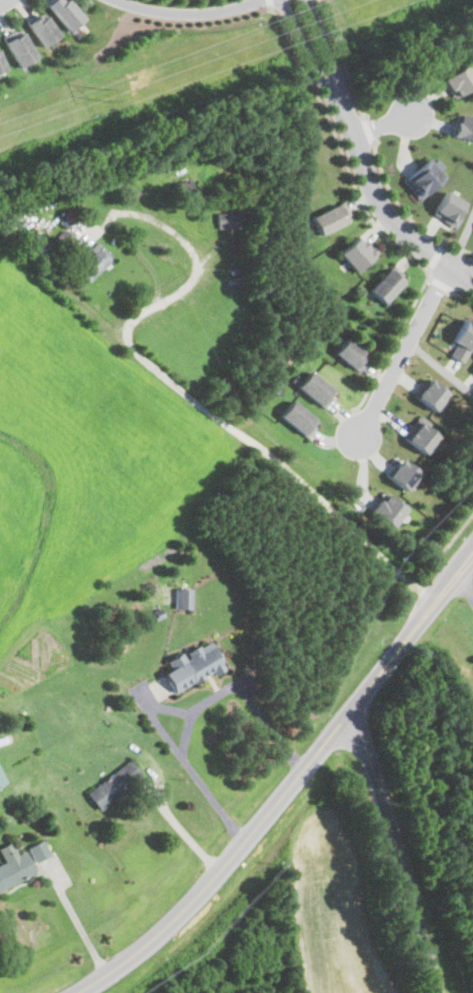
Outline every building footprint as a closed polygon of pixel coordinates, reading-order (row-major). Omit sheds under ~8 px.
[(49,14),(60,3),(68,11),(72,8),(91,32),(77,45),(49,14)] [(26,29),(43,19),(65,51),(48,61),(26,29)] [(2,45),(13,39),(18,43),(24,40),(40,70),(18,79),(2,45)] [(472,86),(472,76),(467,64),(441,77),(452,97),(472,86)] [(456,113),(451,135),(472,139),(472,117),(456,113)] [(420,198),(443,177),(426,158),(403,180),(420,198)] [(431,213),(455,227),(461,215),(458,213),(465,201),(445,189),(431,213)] [(319,234),(350,219),(342,201),(311,216),(319,234)] [(238,212),(216,212),(217,228),(238,227),(238,212)] [(375,252),(358,234),(337,252),(354,271),(375,252)] [(113,257),(98,242),(74,265),(89,280),(113,257)] [(406,277),(391,264),(367,289),(382,303),(406,277)] [(455,342),(449,354),(462,361),(472,341),(472,323),(463,317),(451,340),(455,342)] [(356,369),(368,354),(346,337),(334,352),(356,369)] [(335,391),(309,370),(296,385),(323,406),(335,391)] [(413,396),(435,410),(447,391),(425,376),(413,396)] [(306,436),(318,421),(291,399),(279,415),(306,436)] [(438,435),(427,427),(431,422),(420,413),(402,436),(424,453),(438,435)] [(419,470),(398,456),(385,475),(406,489),(419,470)] [(370,510),(391,527),(406,508),(385,491),(370,510)] [(191,587),(175,587),(174,607),(191,608),(191,587)] [(166,659),(171,669),(164,672),(172,691),(224,669),(211,640),(166,659)] [(86,792),(99,810),(144,779),(132,761),(86,792)] [(43,840),(16,852),(12,841),(0,847),(0,850),(5,862),(0,864),(0,889),(37,873),(32,862),(50,854),(43,840)]
